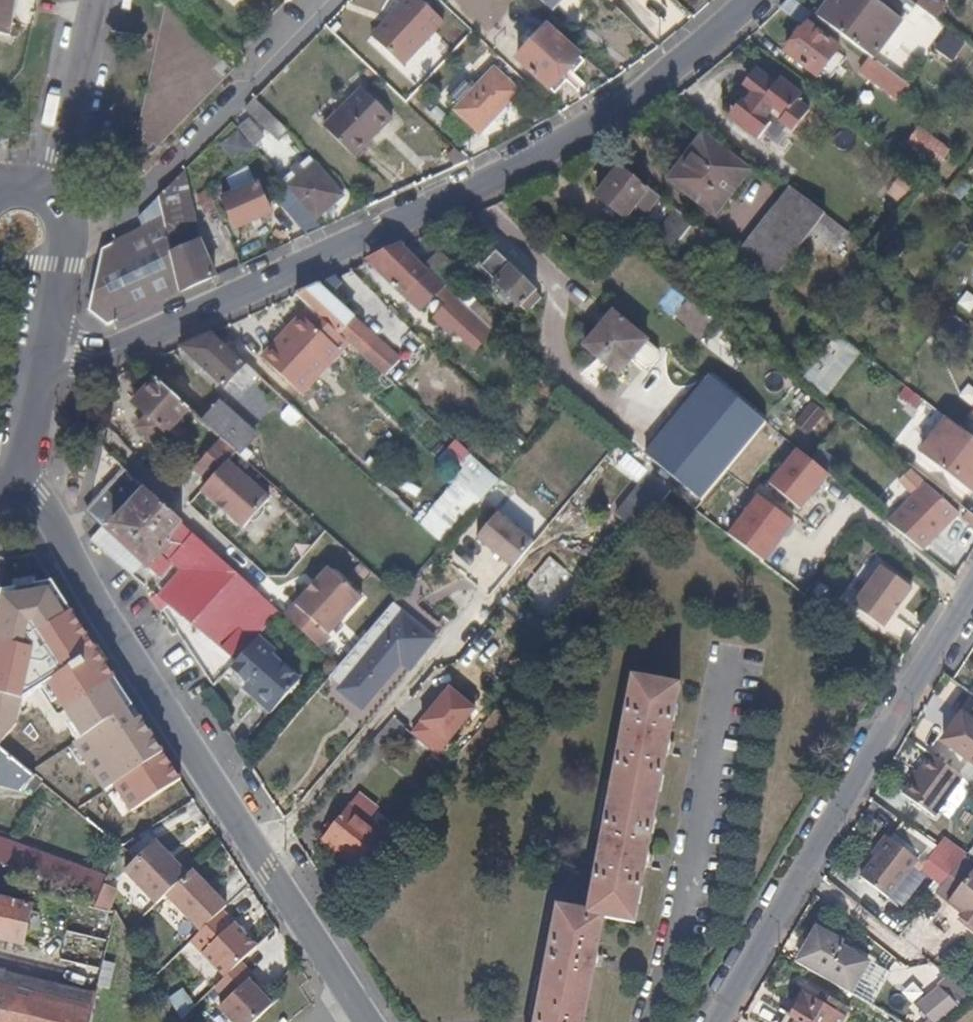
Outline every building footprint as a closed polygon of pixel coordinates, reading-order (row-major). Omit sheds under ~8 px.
[(17,0),(0,0),(0,33),(14,34),(17,0)] [(442,22),(429,12),(418,0),(413,0),(394,18),(400,24),(378,47),(387,55),(404,70),(418,55),(434,39),(446,27),(442,22)] [(553,11),(564,0),(541,0),(553,11)] [(807,10),(793,0),(787,0),(779,8),(788,16),(797,24),(805,21),(811,13),(807,10)] [(889,5),(893,0),(829,0),(816,17),(823,23),(845,39),(865,54),(871,59),(874,60),(889,40),(906,18),(889,5)] [(936,0),(921,0),(917,6),(936,20),(951,31),(961,18),(950,11),(936,0)] [(378,47),(400,24),(394,18),(386,27),(379,34),(372,41),(378,47)] [(832,57),(837,52),(839,50),(839,47),(830,40),(817,31),(812,27),(807,23),(804,28),(798,36),(793,42),(787,51),(787,53),(790,56),(797,61),(807,68),(818,76),(824,69),(832,57)] [(549,88),(578,56),(548,29),(538,39),(529,49),(515,64),(512,69),(526,83),(548,104),(556,94),(549,88)] [(529,49),(538,39),(530,31),(520,41),(529,49)] [(944,31),(934,53),(956,63),(966,41),(944,31)] [(515,64),(504,53),(499,58),(512,69),(515,64)] [(556,94),(585,63),(578,56),(549,88),(556,94)] [(912,88),(895,76),(874,60),(871,59),(864,69),(872,75),(896,93),(904,99),(907,94),(912,88)] [(504,108),(512,101),(515,97),(517,96),(519,93),(509,83),(501,76),(498,73),(497,70),(495,70),(487,79),(471,96),(456,111),(467,121),(480,133),(494,118),(504,108)] [(801,122),(810,110),(799,102),(803,96),(779,78),(775,83),(761,72),(748,90),(750,91),(754,94),(745,105),(732,122),(745,132),(763,146),(776,130),(788,138),(801,122)] [(745,105),(754,94),(750,91),(741,102),(745,105)] [(358,152),(366,143),(378,131),(383,125),(353,94),(344,103),(331,116),(314,133),(327,146),(345,165),(351,159),(358,152)] [(268,113),(254,99),(245,109),(259,123),(268,113)] [(287,132),(268,113),(259,123),(277,141),(287,132)] [(264,140),(250,122),(239,131),(253,149),(258,145),(264,140)] [(918,127),(903,145),(935,170),(950,152),(918,127)] [(730,194),(748,171),(734,160),(711,143),(702,135),(688,153),(675,169),(690,180),(681,192),(699,205),(713,216),(730,194)] [(273,163),(258,145),(253,149),(261,157),(269,167),(273,163)] [(346,201),(314,164),(305,173),(298,166),(291,172),(297,179),(287,189),(300,203),(318,224),(346,201)] [(638,203),(646,193),(649,188),(632,175),(619,166),(596,197),(612,208),(619,214),(623,217),(626,218),(628,216),(638,203)] [(681,192),(690,180),(675,169),(667,180),(681,192)] [(206,249),(198,222),(189,190),(187,185),(185,178),(183,173),(167,189),(150,207),(138,219),(129,229),(122,236),(118,239),(115,242),(107,248),(104,250),(102,263),(94,296),(89,320),(108,333),(137,321),(217,283),(214,276),(214,273),(210,262),(206,249)] [(812,231),(825,213),(813,205),(789,186),(736,256),(771,283),(812,231)] [(275,220),(262,191),(226,206),(238,235),(275,220)] [(645,204),(651,198),(646,193),(638,203),(643,207),(645,204)] [(690,229),(694,223),(667,202),(663,207),(657,216),(644,233),(653,241),(670,255),(675,249),(683,238),(690,229)] [(318,224),(300,203),(287,214),(307,240),(323,232),(320,228),(318,224)] [(619,214),(612,208),(608,214),(615,219),(619,214)] [(836,249),(849,233),(840,225),(825,213),(812,231),(836,249)] [(525,281),(506,263),(492,251),(487,246),(472,264),(496,285),(490,292),(506,306),(512,300),(527,314),(533,308),(539,302),(541,299),(536,295),(534,289),(525,281)] [(459,270),(436,249),(420,267),(424,271),(443,289),(459,270)] [(402,297),(424,271),(420,267),(401,250),(368,266),(402,297)] [(348,317),(330,301),(340,289),(333,282),(294,301),(310,314),(326,328),(350,348),(363,360),(378,344),(373,340),(364,331),(348,317)] [(722,305),(724,301),(718,296),(712,305),(718,310),(722,305)] [(617,374),(634,356),(642,362),(645,365),(652,364),(659,357),(659,350),(656,347),(630,323),(614,309),(606,318),(595,330),(584,344),(596,355),(617,374)] [(322,379),(350,348),(326,328),(310,314),(291,334),(262,366),(301,401),(322,379)] [(246,370),(211,340),(198,347),(179,355),(198,371),(223,394),(225,395),(231,388),(235,383),(246,370)] [(824,351),(803,380),(814,388),(835,359),(824,351)] [(243,397),(257,380),(246,370),(235,383),(231,388),(234,389),(238,393),(243,397)] [(748,444),(766,422),(711,378),(648,456),(704,501),(723,477),(748,444)] [(177,427),(183,420),(187,416),(155,388),(146,398),(139,407),(134,413),(139,417),(151,428),(148,431),(144,437),(144,439),(145,440),(156,449),(164,457),(172,448),(178,440),(172,436),(173,433),(177,427)] [(250,439),(217,412),(203,428),(221,444),(234,455),(236,456),(250,439)] [(967,433),(941,413),(915,446),(972,490),(972,438),(967,433)] [(438,542),(496,479),(453,439),(439,454),(459,473),(415,520),(438,542)] [(267,501),(239,475),(226,464),(234,455),(221,444),(207,457),(194,472),(207,483),(199,491),(215,505),(241,530),(267,501)] [(795,515),(825,477),(792,451),(762,489),(795,515)] [(925,550),(961,505),(945,492),(920,471),(912,465),(900,481),(915,494),(901,511),(892,523),(897,527),(925,550)] [(165,539),(172,532),(181,522),(167,509),(142,485),(124,470),(98,501),(87,514),(90,516),(101,526),(123,546),(148,568),(169,544),(165,539)] [(650,520),(674,491),(666,484),(663,482),(661,483),(653,493),(644,504),(638,511),(641,514),(645,518),(650,520)] [(728,534),(763,561),(793,522),(758,495),(728,534)] [(184,543),(193,533),(181,522),(172,532),(184,543)] [(219,556),(193,533),(184,543),(180,547),(196,562),(205,554),(214,562),(219,556)] [(32,588),(45,582),(36,563),(23,569),(32,588)] [(893,615),(914,586),(884,564),(868,586),(855,604),(864,610),(885,626),(893,615)] [(339,621),(361,595),(336,574),(333,571),(329,571),(326,571),(322,573),(320,576),(315,581),(318,583),(309,595),(306,592),(284,616),(299,629),(318,646),(339,621)] [(238,631),(267,600),(250,586),(236,573),(221,588),(217,585),(211,579),(207,575),(204,575),(201,576),(198,577),(195,580),(192,584),(190,588),(188,593),(188,597),(202,609),(190,622),(221,649),(226,643),(238,631)] [(309,595),(318,583),(315,581),(306,592),(309,595)] [(355,672),(386,637),(415,603),(406,595),(403,597),(387,615),(340,665),(319,688),(331,700),(355,672)] [(400,687),(433,650),(449,633),(435,621),(422,610),(415,603),(386,637),(355,672),(331,700),(364,728),(400,687)] [(19,668),(29,678),(37,670),(40,674),(68,646),(53,631),(65,619),(54,608),(31,631),(44,643),(19,668)] [(234,659),(250,641),(238,631),(226,643),(221,649),(234,659)] [(279,701),(299,680),(280,663),(271,655),(274,650),(262,641),(260,639),(259,636),(256,635),(250,641),(234,659),(227,667),(245,682),(252,689),(247,696),(253,702),(267,714),(279,701)] [(106,715),(121,696),(125,690),(116,682),(98,667),(88,660),(86,662),(82,667),(80,669),(97,684),(103,690),(104,692),(104,693),(101,695),(98,699),(95,703),(96,707),(106,715)] [(98,699),(101,695),(104,693),(104,692),(103,690),(97,684),(80,669),(77,668),(67,681),(63,680),(49,697),(40,707),(48,713),(73,734),(96,707),(95,703),(98,699)] [(663,779),(670,739),(678,697),(681,685),(666,681),(637,675),(633,695),(625,739),(616,785),(605,838),(595,892),(591,912),(583,911),(569,909),(560,907),(556,927),(551,956),(542,1007),(538,1021),(586,1021),(589,1005),(599,953),(606,916),(637,922),(640,902),(647,867),(655,824),(663,779)] [(247,696),(252,689),(245,682),(239,689),(247,696)] [(443,744),(474,707),(445,683),(414,720),(443,744)] [(968,715),(964,712),(955,725),(966,734),(956,748),(972,760),(972,706),(968,715)] [(387,741),(405,720),(394,710),(375,732),(384,741),(387,741)] [(12,755),(0,745),(0,786),(12,788),(16,776),(21,780),(30,787),(35,780),(38,776),(12,755)] [(43,769),(57,789),(83,772),(69,752),(43,769)] [(941,817),(966,779),(933,756),(907,794),(941,817)] [(148,833),(132,819),(127,824),(102,803),(95,813),(88,807),(82,802),(78,799),(74,803),(73,806),(98,827),(122,847),(130,854),(136,846),(148,833)] [(382,825),(363,811),(353,802),(337,821),(326,835),(368,870),(381,854),(396,836),(382,825)] [(864,878),(892,840),(884,834),(856,871),(864,878)] [(167,891),(186,867),(152,835),(141,848),(125,868),(159,901),(167,891)] [(0,839),(0,861),(20,868),(40,875),(46,857),(45,856),(31,850),(0,839)] [(891,899),(921,861),(892,840),(864,878),(891,899)] [(965,864),(939,846),(930,860),(953,876),(965,864)] [(112,860),(115,855),(108,851),(103,848),(101,848),(95,861),(100,864),(108,867),(112,860)] [(226,901),(206,879),(190,863),(186,867),(167,891),(181,905),(203,927),(226,901)] [(950,903),(963,914),(962,917),(972,926),(972,875),(950,903)] [(86,922),(90,904),(67,898),(44,893),(42,899),(40,908),(45,910),(50,910),(58,913),(59,916),(68,917),(86,922)] [(101,906),(103,899),(95,895),(92,904),(101,906)] [(32,911),(34,906),(17,902),(6,900),(0,898),(0,940),(24,945),(28,930),(32,911)] [(109,953),(116,925),(119,914),(120,911),(116,909),(110,908),(101,906),(92,904),(90,904),(86,922),(84,929),(84,949),(109,953)] [(35,931),(38,913),(32,911),(28,930),(35,931)] [(962,917),(957,921),(972,935),(972,926),(962,917)] [(242,960),(258,943),(236,919),(223,933),(205,952),(227,976),(242,960)] [(853,993),(869,960),(844,946),(846,941),(821,927),(800,964),(853,993)] [(251,980),(256,975),(242,960),(227,976),(219,986),(232,1001),(224,1008),(236,1021),(260,1021),(264,1018),(276,1006),(251,980)] [(888,976),(912,1003),(924,993),(900,966),(888,976)] [(0,969),(0,990),(18,994),(35,998),(96,1012),(101,992),(81,988),(47,980),(0,969)] [(942,981),(918,1000),(936,1021),(937,1021),(959,1004),(942,981)] [(165,997),(180,1016),(194,1006),(180,986),(165,997)] [(18,994),(0,990),(0,1021),(12,1021),(18,994)] [(847,1017),(804,992),(786,1021),(845,1021),(847,1017)] [(35,998),(18,994),(12,1021),(30,1021),(35,998)] [(96,1012),(35,998),(30,1021),(94,1021),(96,1012)]
